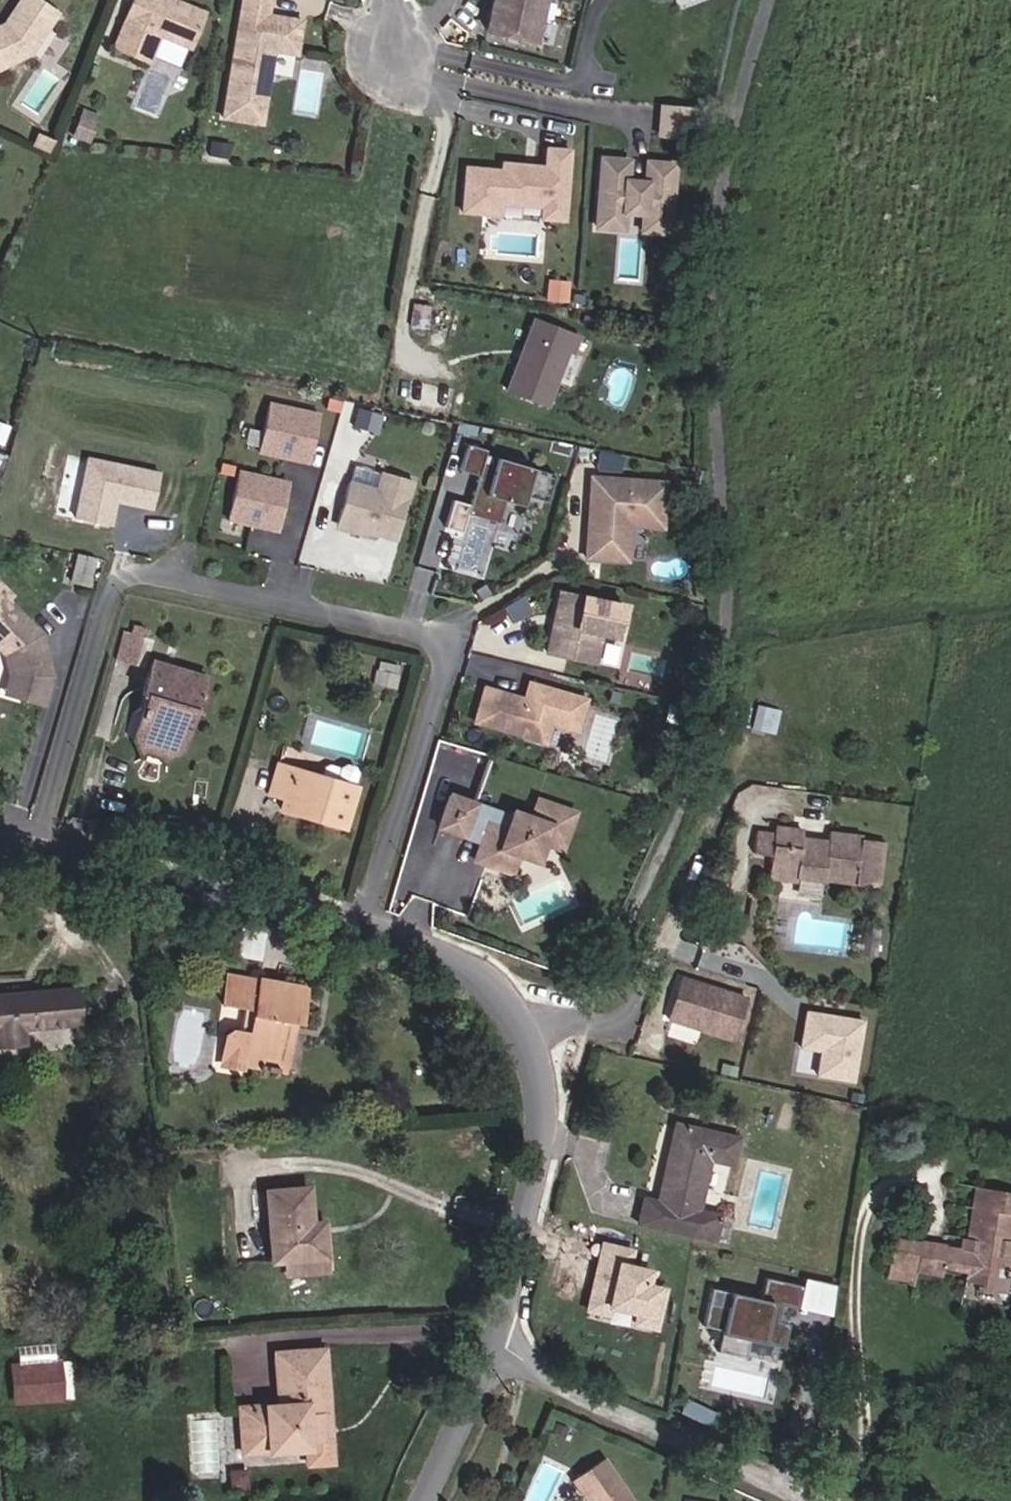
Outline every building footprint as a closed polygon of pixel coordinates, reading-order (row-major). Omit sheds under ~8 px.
[(30,53),(57,14),(38,0),(20,0),(4,23),(5,28),(0,30),(0,68),(30,53)] [(113,48),(149,62),(159,36),(190,48),(204,12),(182,3),(177,6),(171,4),(173,0),(132,0),(113,48)] [(222,117),(261,123),(270,73),(252,70),(255,53),(261,48),(273,51),(296,54),(301,20),(276,16),(275,21),(266,20),(267,15),(270,0),(242,0),(222,117)] [(486,32),(519,39),(531,42),(535,43),(543,2),(544,0),(493,0),(486,32)] [(530,48),(531,42),(519,39),(518,45),(530,48)] [(270,73),(273,51),(261,48),(255,53),(252,70),(270,73)] [(691,138),(694,107),(663,105),(660,135),(691,138)] [(89,143),(100,115),(82,108),(70,135),(89,143)] [(49,153),(54,140),(36,133),(31,146),(49,153)] [(229,159),(231,143),(210,140),(207,155),(229,159)] [(565,220),(570,150),(548,148),(546,166),(535,165),(534,171),(525,170),(525,165),(503,163),(503,170),(467,167),(463,211),(500,214),(501,202),(543,206),(542,218),(565,220)] [(667,233),(673,165),(646,163),(645,183),(626,181),(628,161),(601,159),(595,227),(622,229),(623,212),(642,213),(641,231),(667,233)] [(507,213),(538,216),(539,206),(508,203),(507,213)] [(546,405),(567,351),(573,353),(579,336),(534,319),(507,390),(546,405)] [(317,414),(268,403),(257,452),(306,463),(317,414)] [(545,504),(553,477),(484,456),(485,452),(466,446),(458,473),(475,478),(464,516),(496,525),(502,503),(520,508),(523,498),(545,504)] [(151,508),(159,474),(87,459),(75,518),(109,525),(113,508),(109,508),(111,499),(151,508)] [(376,490),(381,473),(353,465),(348,482),(376,490)] [(286,482),(238,471),(227,520),(275,531),(286,482)] [(376,490),(348,482),(336,523),(394,540),(411,481),(381,472),(381,473),(376,490)] [(664,483),(590,477),(587,520),(591,520),(590,527),(586,530),(584,558),(625,561),(628,525),(661,527),(664,483)] [(452,498),(448,524),(462,526),(467,500),(452,498)] [(70,582),(87,586),(94,559),(77,555),(70,582)] [(5,654),(11,677),(9,684),(26,689),(23,698),(41,703),(49,676),(39,635),(6,601),(10,596),(0,586),(0,649),(5,654)] [(623,607),(559,593),(554,618),(558,618),(556,627),(552,626),(546,653),(594,664),(600,634),(616,637),(623,607)] [(529,609),(522,596),(505,607),(512,619),(529,609)] [(135,662),(144,632),(125,627),(116,656),(135,662)] [(206,678),(152,662),(142,694),(146,696),(134,737),(140,751),(167,759),(179,751),(192,708),(197,709),(206,678)] [(394,688),(397,675),(395,675),(396,667),(380,663),(378,671),(376,671),(373,683),(394,688)] [(576,731),(585,699),(528,682),(522,703),(514,701),(515,697),(483,687),(473,722),(544,743),(550,723),(576,731)] [(23,698),(26,689),(9,684),(6,693),(23,698)] [(771,733),(777,710),(760,706),(754,729),(771,733)] [(277,764),(268,795),(282,799),(279,810),(306,818),(309,810),(326,815),(324,823),(344,829),(356,787),(352,786),(356,773),(353,767),(344,764),(339,768),(328,765),(323,768),(321,776),(277,764)] [(507,815),(448,795),(437,827),(478,841),(490,845),(484,864),(509,872),(515,854),(539,842),(558,848),(570,813),(535,800),(529,817),(509,810),(507,815)] [(324,823),(326,815),(309,810),(306,818),(324,823)] [(877,887),(883,841),(859,838),(860,837),(827,833),(826,842),(801,839),(802,831),(774,828),(773,832),(755,830),(752,853),(770,855),(768,877),(799,881),(799,877),(822,880),(822,878),(854,882),(854,884),(877,887)] [(478,841),(471,859),(484,864),(490,845),(478,841)] [(539,842),(515,854),(533,860),(539,842)] [(820,895),(822,880),(799,877),(799,881),(797,892),(820,895)] [(875,955),(877,940),(862,938),(861,953),(875,955)] [(227,976),(223,1001),(243,1005),(238,1034),(232,1033),(226,1037),(223,1054),(263,1061),(261,1070),(282,1074),(290,1030),(285,1029),(287,1018),(292,1019),(298,1020),(300,1009),(292,1007),(296,987),(261,981),(260,983),(227,976)] [(733,1040),(746,998),(679,977),(666,1019),(733,1040)] [(300,1009),(304,989),(296,987),(292,1007),(300,1009)] [(77,1024),(74,989),(0,995),(0,1046),(24,1044),(23,1029),(77,1024)] [(855,1081),(866,1017),(806,1006),(799,1046),(821,1050),(816,1074),(855,1081)] [(263,1061),(223,1054),(221,1064),(261,1072),(261,1070),(263,1061)] [(735,1076),(737,1067),(722,1064),(720,1073),(735,1076)] [(731,1164),(737,1138),(676,1124),(672,1144),(671,1144),(658,1201),(643,1198),(637,1223),(713,1240),(719,1215),(697,1210),(708,1159),(731,1164)] [(307,1187),(265,1191),(271,1262),(282,1261),(322,1258),(325,1257),(323,1233),(311,1234),(307,1187)] [(977,1187),(968,1239),(966,1239),(964,1249),(920,1242),(915,1270),(942,1274),(943,1269),(964,1272),(963,1278),(982,1281),(981,1288),(1004,1292),(1010,1258),(1010,1259),(1010,1192),(977,1187)] [(915,1270),(920,1242),(895,1238),(889,1277),(913,1282),(915,1270)] [(631,1251),(602,1244),(594,1275),(598,1276),(596,1286),(592,1285),(586,1310),(606,1314),(608,1306),(636,1313),(634,1324),(654,1328),(663,1289),(644,1285),(647,1271),(627,1266),(631,1251)] [(323,1272),(322,1258),(282,1261),(283,1275),(323,1272)] [(802,1286),(764,1278),(760,1299),(711,1288),(702,1326),(721,1330),(716,1351),(744,1358),(748,1340),(782,1348),(788,1324),(777,1321),(780,1305),(797,1308),(802,1286)] [(278,1405),(249,1407),(252,1453),(305,1449),(306,1464),(331,1463),(329,1440),(322,1440),(321,1424),(328,1424),(323,1349),(274,1353),(277,1391),(288,1390),(289,1404),(278,1405)] [(65,1361),(65,1397),(76,1397),(76,1361),(65,1361)] [(59,1365),(14,1370),(18,1405),(63,1400),(59,1365)] [(289,1404),(288,1390),(277,1391),(278,1405),(289,1404)] [(252,1453),(249,1407),(239,1408),(242,1454),(252,1453)] [(329,1440),(328,1424),(321,1424),(322,1440),(329,1440)] [(602,1459),(571,1480),(586,1500),(631,1500),(602,1459)] [(247,1472),(231,1473),(232,1486),(248,1485),(247,1472)]
